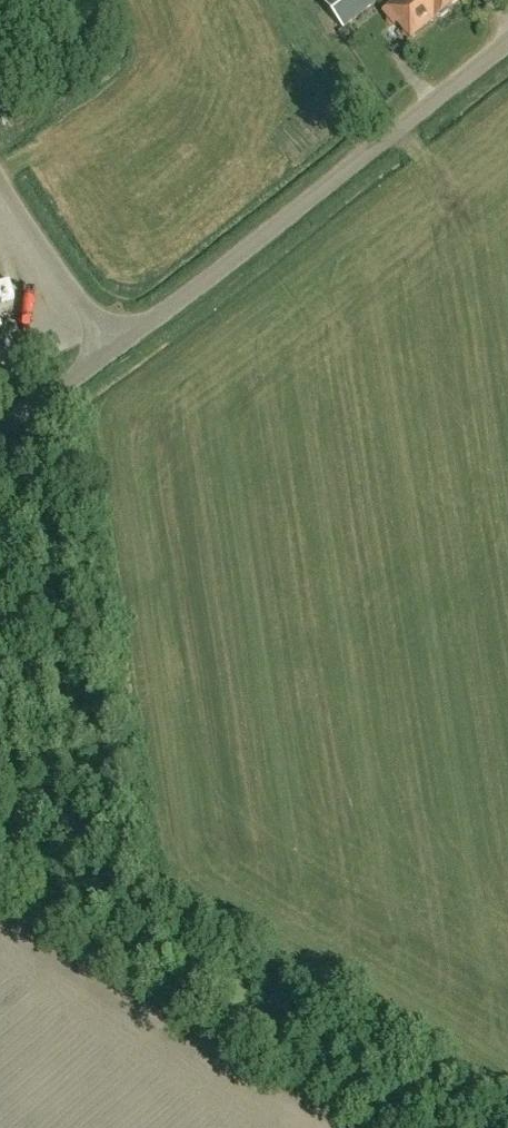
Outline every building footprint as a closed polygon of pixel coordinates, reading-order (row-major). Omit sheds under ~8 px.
[(380,0),(321,0),(344,29),(380,0)] [(400,22),(413,39),(437,20),(436,19),(459,0),(401,0),(385,13),(396,26),(400,22)]
